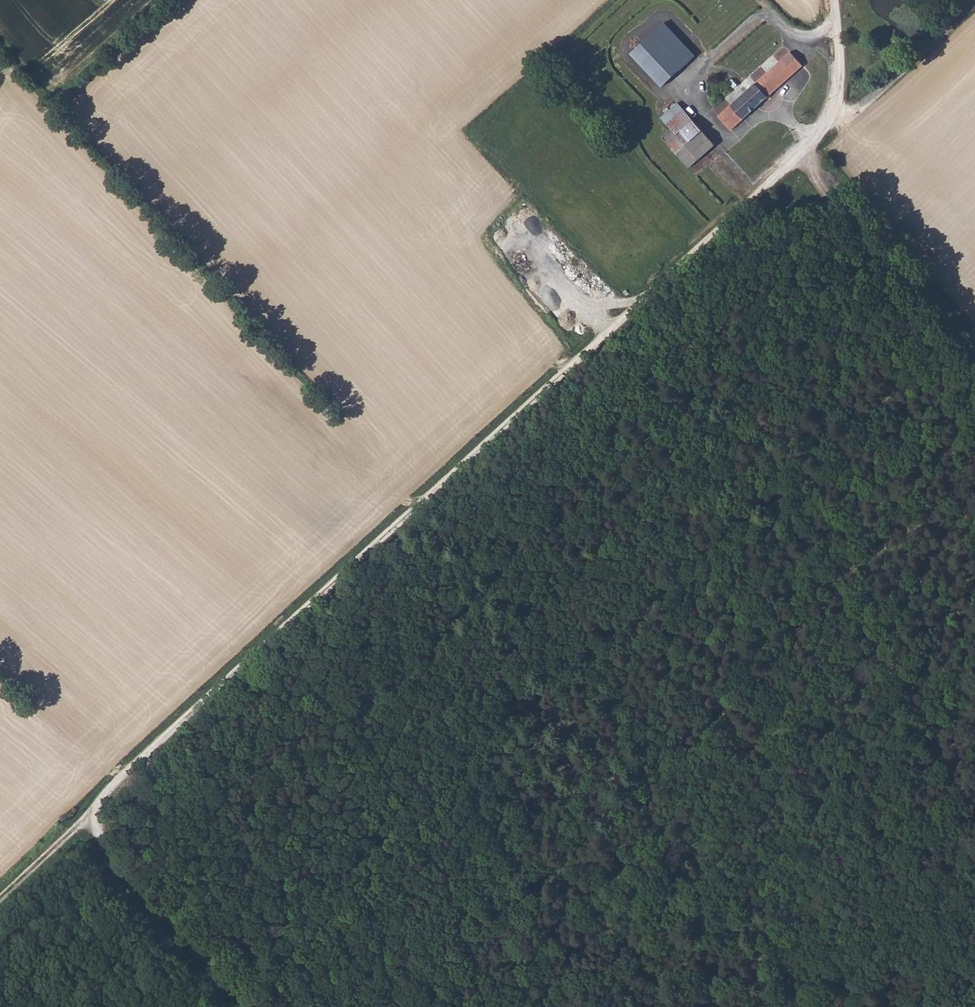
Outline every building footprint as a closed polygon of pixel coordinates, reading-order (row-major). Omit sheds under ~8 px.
[(665,23),(632,53),(662,85),(695,54),(665,23)] [(729,106),(720,116),(734,130),(803,65),(797,57),(790,52),(729,106)] [(677,102),(664,115),(691,142),(688,146),(702,159),(718,143),(677,102)] [(689,167),(698,159),(684,145),(688,140),(676,127),(663,139),(689,167)]
